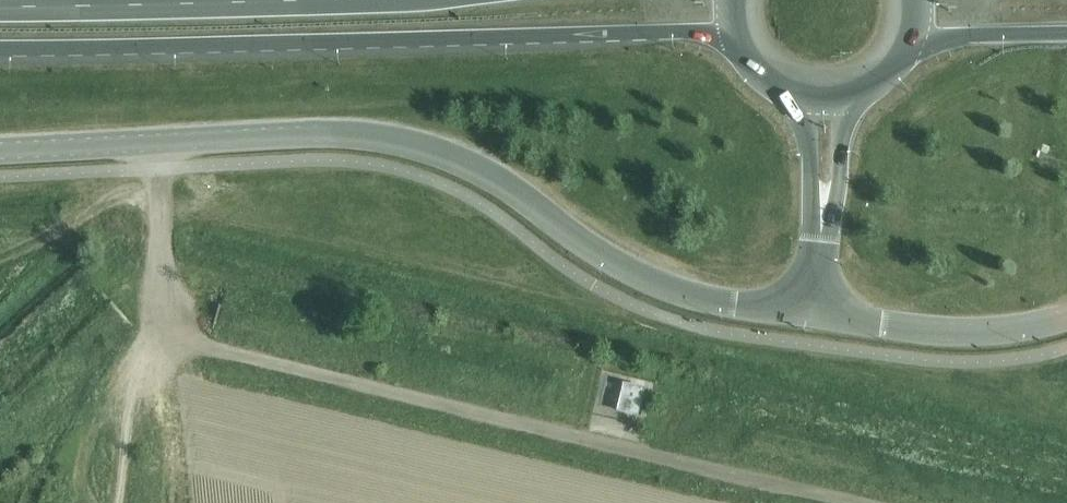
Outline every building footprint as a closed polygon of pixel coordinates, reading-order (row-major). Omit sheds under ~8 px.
[(621,402),(619,412),(620,413),(629,415),(639,417),(641,407),(645,390),(626,386),(623,397),(621,402)]
